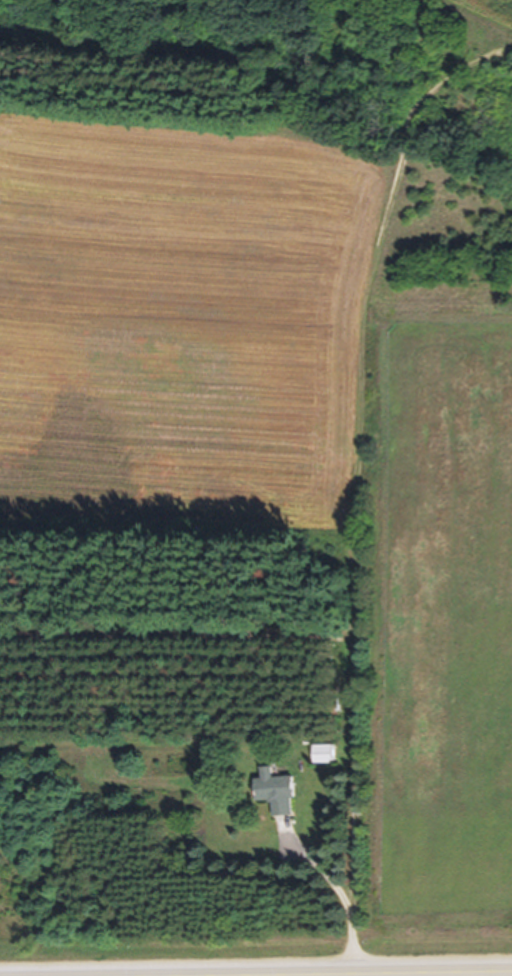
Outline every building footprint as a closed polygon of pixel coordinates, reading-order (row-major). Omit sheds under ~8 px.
[(327,771),(327,752),(307,752),(307,771),(327,771)] [(267,826),(290,824),(285,777),(274,778),(273,770),(247,773),(250,809),(265,808),(267,826)]
